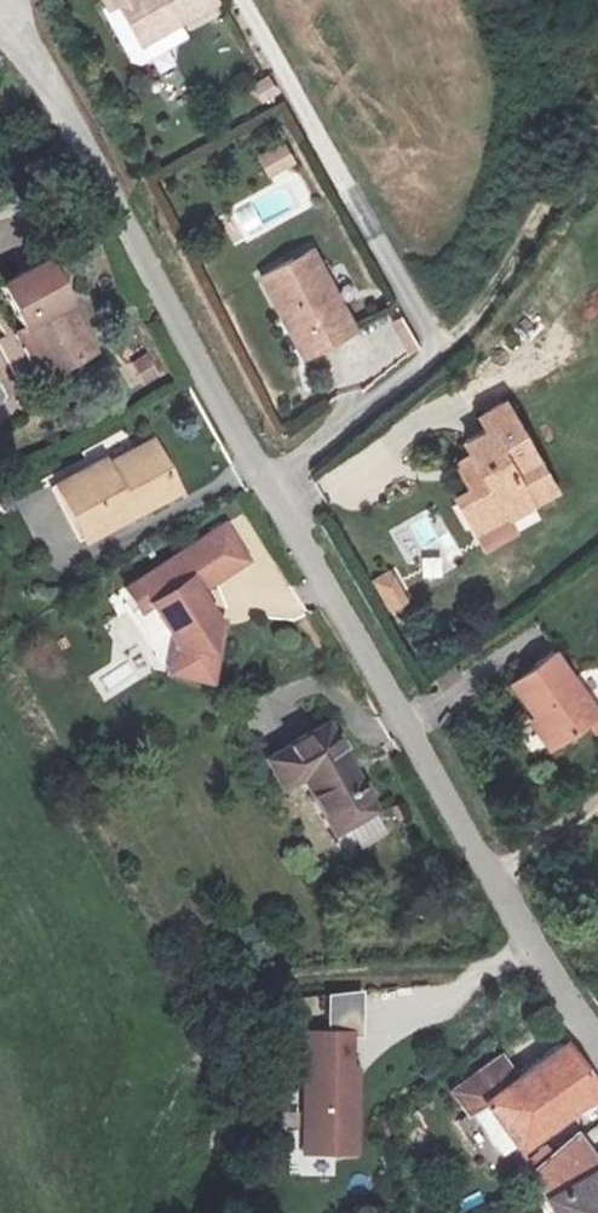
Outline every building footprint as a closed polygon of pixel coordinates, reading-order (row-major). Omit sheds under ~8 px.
[(220,6),(217,0),(108,0),(112,8),(122,3),(145,46),(220,6)] [(179,69),(155,81),(167,104),(191,92),(179,69)] [(261,105),(279,94),(269,76),(250,86),(261,105)] [(259,155),(270,177),(296,164),(285,142),(259,155)] [(305,359),(355,332),(313,253),(263,280),(305,359)] [(100,351),(52,262),(10,284),(34,329),(43,327),(65,370),(100,351)] [(404,356),(420,349),(406,316),(390,323),(404,356)] [(511,523),(560,493),(507,405),(482,420),(489,431),(465,445),(472,456),(456,465),(471,489),(456,498),(489,553),(519,535),(511,523)] [(102,460),(55,484),(88,547),(182,498),(151,439),(104,464),(102,460)] [(168,644),(165,674),(214,684),(226,619),(212,614),(199,596),(251,567),(222,522),(122,586),(140,614),(148,610),(168,644)] [(394,617),(411,607),(390,573),(374,583),(394,617)] [(557,655),(514,684),(538,719),(533,723),(551,749),(597,717),(597,715),(557,655)] [(381,815),(330,727),(266,763),(282,791),(303,780),(338,838),(381,815)] [(353,1067),(354,1037),(364,1037),(364,991),(332,995),(331,1033),(305,1032),(303,1152),(359,1153),(360,1067),(353,1067)] [(520,1079),(485,1106),(519,1150),(597,1094),(597,1086),(567,1044),(520,1079)] [(473,1115),(485,1106),(520,1079),(502,1056),(454,1090),(473,1115)] [(533,1177),(552,1199),(597,1172),(597,1157),(581,1135),(533,1177)] [(552,1199),(560,1212),(597,1212),(597,1172),(552,1199)]
